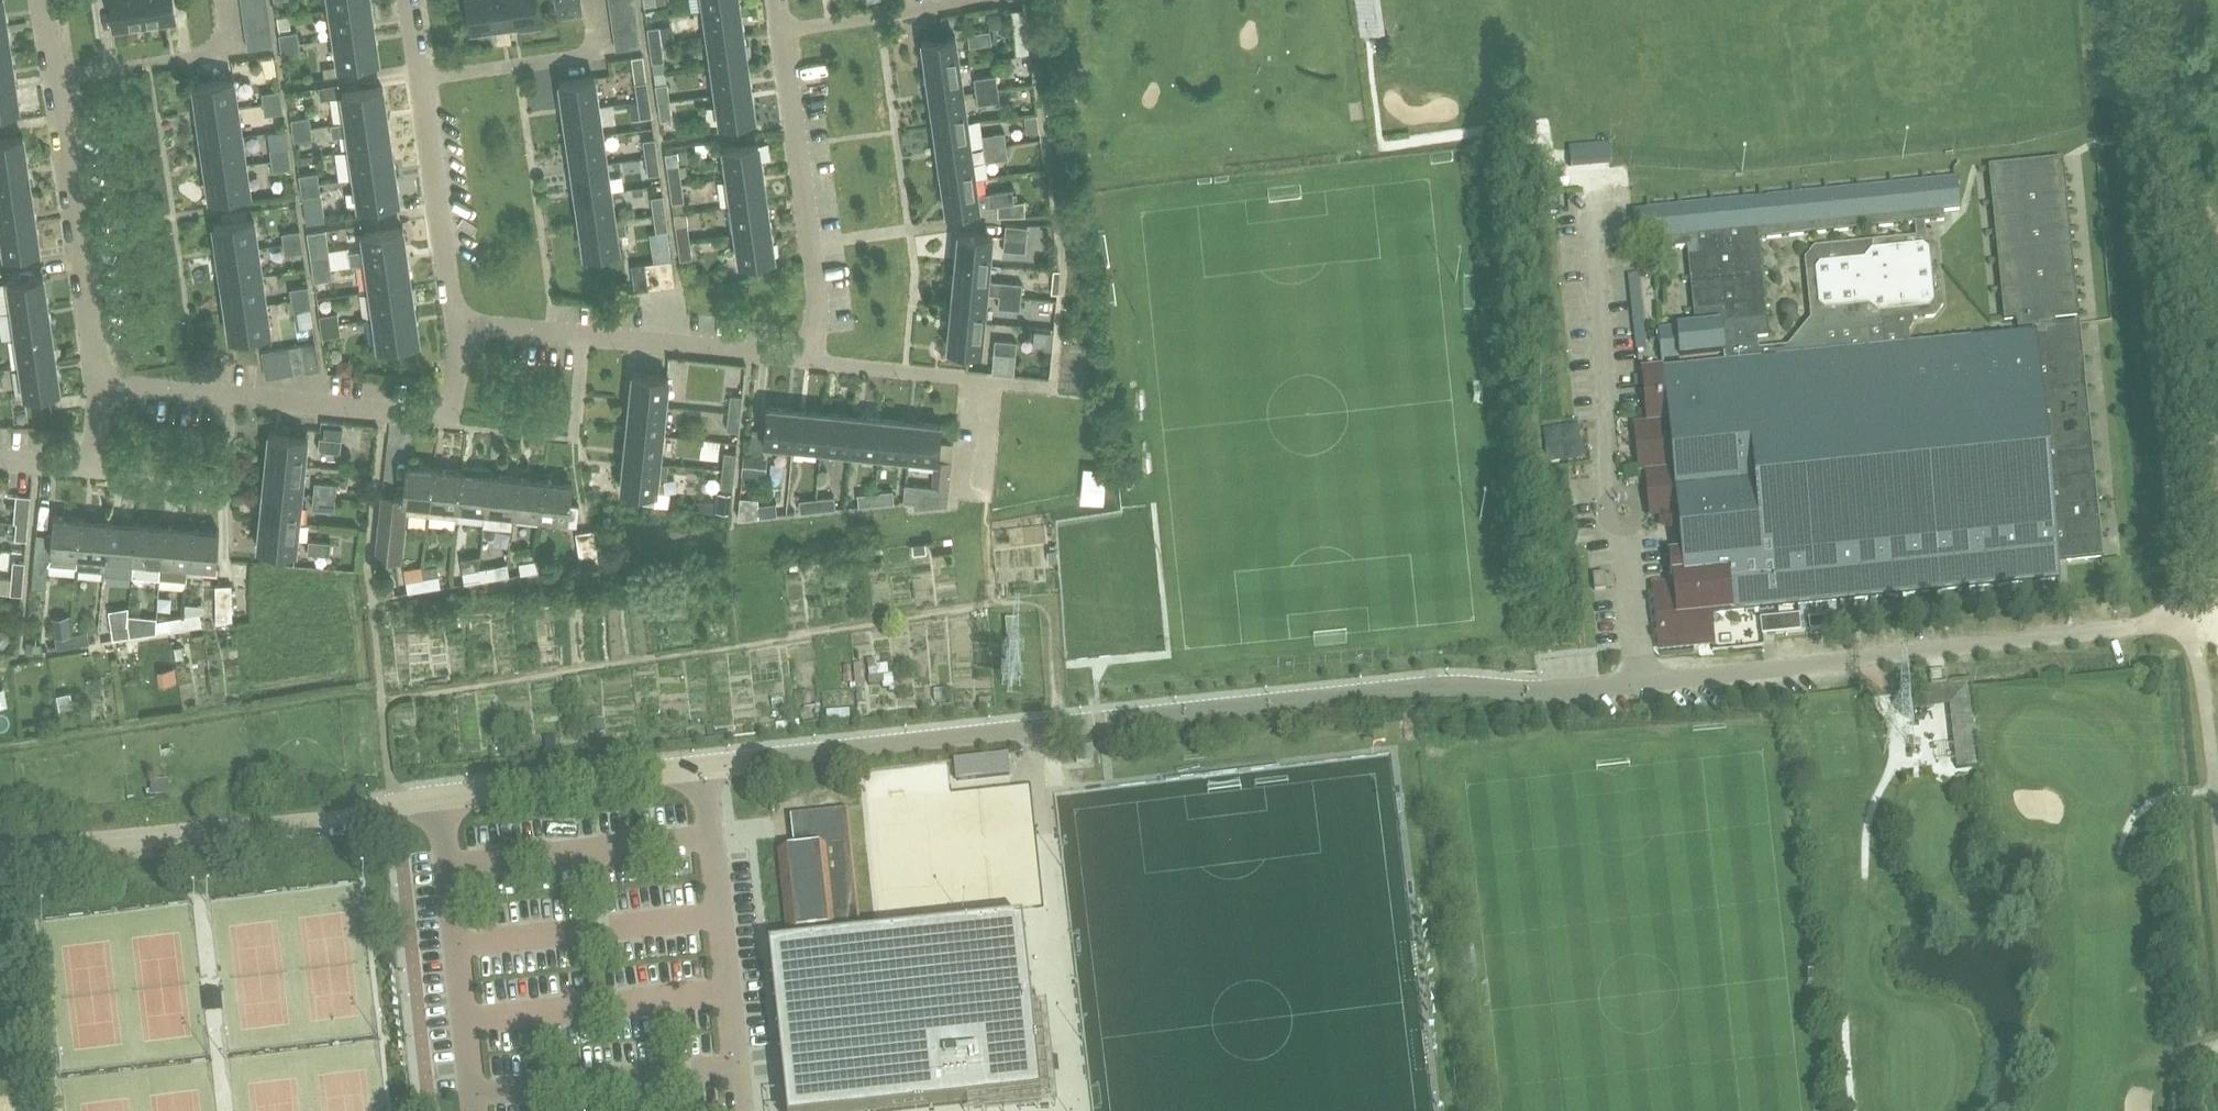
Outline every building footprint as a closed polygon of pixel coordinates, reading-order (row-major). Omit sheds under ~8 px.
[(141,0),(110,0),(114,30),(145,26),(141,0)] [(145,26),(175,23),(172,0),(141,0),(145,26)] [(243,12),(269,7),(268,0),(242,0),(241,0),(243,12)] [(370,3),(370,0),(328,0),(330,9),(370,3)] [(505,0),(465,0),(470,31),(509,25),(505,0)] [(509,25),(517,24),(517,28),(540,25),(536,0),(505,0),(509,25)] [(583,14),(581,0),(555,0),(557,17),(583,14)] [(609,0),(611,12),(636,8),(635,0),(612,0),(609,0)] [(739,3),(738,0),(703,0),(704,8),(739,3)] [(370,3),(330,9),(334,36),(374,31),(370,3)] [(739,3),(704,8),(708,37),(743,32),(739,3)] [(269,7),(243,12),(244,24),(270,20),(269,7)] [(612,21),(638,18),(636,8),(611,12),(612,21)] [(612,21),(614,34),(639,31),(638,18),(612,21)] [(244,24),(245,36),(272,32),(270,20),(244,24)] [(11,51),(7,24),(0,25),(0,53),(11,51)] [(650,45),(662,43),(659,25),(647,27),(650,45)] [(990,29),(968,33),(970,46),(992,43),(990,29)] [(298,30),(280,33),(279,33),(280,44),(299,41),(298,30)] [(374,31),(334,36),(338,65),(378,59),(374,31)] [(614,34),(616,49),(641,45),(639,31),(614,34)] [(245,36),(248,50),(274,46),(272,32),(245,36)] [(712,65),(747,60),(743,32),(708,37),(712,65)] [(924,69),(958,65),(953,35),(920,40),(924,69)] [(299,41),(280,44),(282,55),(301,53),(299,41)] [(652,62),(665,61),(662,43),(650,45),(652,62)] [(0,53),(0,82),(16,79),(11,51),(0,53)] [(716,93),(751,89),(747,60),(712,65),(716,93)] [(339,75),(338,66),(338,65),(323,67),(324,77),(339,75)] [(958,65),(924,69),(929,98),(962,93),(958,65)] [(974,77),(976,91),(998,88),(996,74),(974,77)] [(563,111),(598,106),(594,77),(559,82),(563,111)] [(0,82),(0,111),(20,108),(16,79),(0,82)] [(196,114),(238,108),(233,79),(192,85),(196,114)] [(635,82),(638,100),(649,98),(647,81),(635,82)] [(655,84),(658,102),(670,100),(667,82),(655,84)] [(342,96),(346,121),(346,122),(387,116),(383,88),(342,93),(341,83),(319,86),(321,99),(342,96)] [(1000,101),(998,88),(976,91),(978,104),(1000,101)] [(264,104),(282,101),(281,89),(262,92),(264,104)] [(751,89),(716,93),(720,123),(755,118),(751,89)] [(962,93),(929,98),(933,126),(966,121),(962,93)] [(652,115),(649,98),(638,100),(640,117),(652,115)] [(672,118),(670,100),(658,102),(661,119),(672,118)] [(282,101),(264,104),(265,114),(284,111),(282,101)] [(567,139),(602,134),(598,106),(563,111),(567,139)] [(200,141),(242,135),(238,108),(196,114),(200,141)] [(310,115),(291,118),(293,129),(311,127),(310,115)] [(331,124),(332,137),(347,135),(350,150),(391,144),(387,116),(346,122),(346,121),(331,124)] [(966,121),(933,126),(937,154),(970,149),(966,121)] [(311,127),(293,129),(294,140),(313,137),(311,127)] [(982,135),(984,148),(1006,144),(1005,131),(982,135)] [(571,167),(606,162),(602,134),(567,139),(571,167)] [(242,135),(200,141),(204,169),(246,163),(242,135)] [(28,165),(24,136),(0,139),(0,168),(28,165)] [(643,139),(645,157),(658,155),(655,138),(643,139)] [(728,177),(762,172),(758,143),(724,148),(728,177)] [(391,144),(350,150),(354,178),(394,172),(391,144)] [(1008,158),(1006,144),(984,148),(986,161),(1008,158)] [(270,148),(271,160),(290,157),(288,146),(270,148)] [(970,149),(937,154),(941,182),(974,177),(970,149)] [(686,164),(679,165),(677,151),(665,153),(670,185),(682,184),(681,176),(688,175),(686,164)] [(648,175),(660,173),(658,155),(645,157),(648,175)] [(273,170),(291,167),(290,157),(271,160),(273,170)] [(1648,420),(1649,419),(1649,421),(1650,425),(1644,426),(1640,448),(1648,469),(1654,468),(1659,515),(1667,514),(1676,513),(1681,555),(1670,556),(1673,585),(1653,587),(1659,649),(1713,643),(1710,613),(2059,578),(2056,556),(2066,555),(2066,560),(2101,557),(2078,325),(2056,327),(2047,328),(2046,318),(2055,317),(2077,315),(2062,160),(2032,163),(2033,167),(2024,168),(2023,164),(1989,167),(2004,320),(2017,318),(2018,328),(2032,327),(2033,333),(1910,346),(1908,332),(1913,324),(1912,319),(1933,317),(1942,305),(1936,246),(1924,237),(1923,223),(1943,221),(1942,212),(1958,210),(1955,179),(1645,209),(1649,241),(1666,239),(1667,248),(1687,246),(1695,326),(1658,330),(1661,360),(1723,354),(1724,364),(1643,372),(1648,419),(1648,420)] [(575,195),(610,190),(606,162),(571,167),(575,195)] [(246,163),(204,169),(208,198),(250,192),(246,163)] [(32,192),(28,165),(0,168),(0,197),(32,192)] [(301,185),(319,182),(318,172),(299,174),(301,185)] [(394,172),(354,178),(358,206),(398,201),(394,172)] [(732,206),(766,201),(762,172),(728,177),(732,206)] [(979,208),(1014,202),(1013,189),(977,194),(974,177),(941,182),(945,211),(979,207),(979,208)] [(319,182),(301,185),(302,196),(321,194),(319,182)] [(684,201),(682,184),(670,185),(672,202),(684,201)] [(580,223),(614,218),(610,190),(575,195),(580,223)] [(0,197),(0,221),(1,225),(36,220),(32,192),(0,197)] [(663,195),(651,196),(654,214),(666,212),(663,195)] [(736,234),(770,229),(766,201),(732,206),(736,234)] [(668,230),(666,212),(654,214),(656,231),(668,230)] [(614,218),(580,223),(584,252),(619,247),(617,232),(624,231),(622,217),(614,218)] [(216,253),(257,247),(253,219),(212,224),(216,253)] [(36,220),(1,225),(5,254),(40,249),(36,220)] [(675,224),(678,242),(690,240),(688,222),(675,224)] [(1003,249),(1025,252),(1028,226),(1006,224),(1003,249)] [(363,249),(349,251),(351,264),(364,262),(365,262),(406,256),(402,227),(361,233),(363,249)] [(284,243),(302,241),(300,229),(282,232),(284,243)] [(331,266),(326,229),(307,231),(313,269),(331,266)] [(770,229),(736,234),(740,263),(774,258),(770,229)] [(956,260),(989,263),(991,234),(959,231),(956,260)] [(678,242),(680,259),(693,258),(690,240),(678,242)] [(302,241),(284,243),(285,254),(304,251),(302,241)] [(220,280),(261,275),(257,247),(216,253),(220,280)] [(410,284),(406,256),(365,262),(369,290),(410,284)] [(672,259),(657,261),(661,287),(675,285),(672,259)] [(989,263),(956,260),(953,289),(986,292),(998,293),(1021,295),(1022,283),(987,279),(989,263)] [(644,263),(648,289),(661,287),(657,261),(644,263)] [(631,264),(635,290),(648,289),(644,263),(631,264)] [(314,281),(333,278),(331,266),(313,269),(314,281)] [(13,309),(48,304),(44,275),(9,280),(13,309)] [(261,275),(220,280),(223,308),(265,302),(261,275)] [(410,284),(369,290),(372,318),(414,312),(410,284)] [(291,299),(310,296),(309,285),(290,288),(291,299)] [(986,292),(953,289),(950,317),(983,320),(986,292)] [(1022,296),(998,293),(997,306),(1020,308),(1022,296)] [(310,296),(291,299),(293,310),(312,307),(310,296)] [(265,302),(223,308),(227,337),(269,331),(265,302)] [(17,337),(52,332),(48,304),(13,309),(17,337)] [(321,325),(339,322),(337,312),(319,315),(321,325)] [(414,312),(372,318),(376,347),(418,341),(414,312)] [(983,320),(950,317),(948,347),(980,350),(983,320)] [(339,322),(321,325),(322,337),(341,334),(339,322)] [(52,332),(17,337),(21,365),(56,360),(52,332)] [(992,373),(1014,375),(1017,341),(994,339),(992,373)] [(316,342),(302,344),(306,370),(320,368),(316,342)] [(302,344),(288,346),(293,372),(306,370),(302,344)] [(288,346),(262,350),(261,351),(266,377),(293,372),(288,346)] [(56,360),(21,365),(25,394),(60,389),(56,360)] [(632,373),(628,401),(665,405),(668,376),(632,373)] [(730,394),(728,412),(741,413),(743,395),(730,394)] [(662,434),(665,405),(628,401),(626,430),(662,434)] [(763,455),(763,441),(793,444),(796,408),(767,405),(765,429),(752,427),(749,454),(763,455)] [(821,447),(825,411),(796,408),(793,444),(821,447)] [(850,450),(853,414),(825,411),(821,447),(850,450)] [(728,412),(727,429),(739,431),(741,413),(728,412)] [(878,452),(882,416),(853,414),(850,450),(878,452)] [(907,455),(911,419),(882,416),(878,452),(907,455)] [(911,419),(907,455),(936,458),(940,422),(911,419)] [(342,429),(324,427),(323,436),(319,436),(318,450),(340,452),(342,438),(341,438),(342,429)] [(623,459),(659,463),(662,434),(626,430),(623,459)] [(265,461),(304,465),(307,435),(268,431),(265,461)] [(724,451),(722,469),(735,470),(737,453),(724,451)] [(659,463),(623,459),(620,487),(656,491),(658,476),(666,477),(668,464),(659,463)] [(304,465),(265,461),(263,489),(301,493),(304,465)] [(407,511),(429,513),(434,467),(406,464),(402,496),(382,494),(376,557),(402,559),(407,511)] [(489,473),(489,467),(473,466),(472,471),(461,470),(456,516),(457,516),(458,506),(485,509),(488,473),(489,473)] [(429,513),(456,516),(461,470),(434,467),(429,513)] [(735,470),(722,469),(720,487),(733,488),(735,470)] [(498,511),(512,513),(516,476),(489,473),(488,473),(485,509),(483,525),(497,526),(498,511)] [(538,520),(540,520),(544,479),(516,476),(512,513),(538,515),(538,520)] [(569,503),(571,482),(544,479),(540,520),(576,524),(578,504),(569,503)] [(313,494),(336,496),(337,484),(315,481),(313,494)] [(905,483),(903,501),(904,500),(914,503),(914,508),(947,504),(949,488),(905,483)] [(260,517),(298,521),(301,493),(263,489),(260,517)] [(893,490),(875,492),(876,504),(894,502),(893,490)] [(857,493),(859,506),(876,504),(875,492),(857,493)] [(17,521),(17,522),(28,523),(31,495),(16,493),(13,520),(17,521)] [(336,496),(313,494),(312,508),(334,510),(336,496)] [(834,496),(817,498),(818,510),(836,508),(834,496)] [(799,499),(800,512),(818,510),(817,498),(799,499)] [(759,516),(777,514),(776,502),(775,502),(756,504),(759,516)] [(49,565),(76,568),(81,516),(53,514),(51,540),(36,538),(34,558),(49,560),(49,565)] [(76,568),(104,570),(106,556),(105,556),(108,519),(81,516),(76,568)] [(298,521),(260,517),(257,547),(295,551),(298,521)] [(130,573),(132,573),(136,522),(108,519),(105,556),(106,556),(131,559),(130,573)] [(27,538),(28,523),(17,522),(15,537),(27,538)] [(132,573),(146,574),(160,576),(164,524),(136,522),(132,573)] [(185,578),(186,572),(188,572),(192,527),(164,524),(160,576),(185,578)] [(220,530),(192,527),(188,572),(201,573),(202,564),(216,565),(220,530)] [(609,558),(605,530),(594,531),(593,528),(575,531),(581,563),(609,558)] [(331,541),(309,539),(308,552),(330,555),(331,541)] [(47,587),(49,565),(49,560),(34,558),(32,586),(47,587)] [(538,569),(536,558),(519,561),(521,572),(538,569)] [(13,560),(12,576),(24,577),(25,561),(13,560)] [(495,565),(479,567),(481,578),(497,576),(495,565)] [(466,581),(481,578),(479,567),(464,570),(466,581)] [(440,573),(423,576),(424,588),(442,585),(440,573)] [(1604,574),(1593,575),(1594,590),(1605,589),(1604,574)] [(10,592),(12,577),(0,576),(0,592),(10,592)] [(22,593),(24,577),(12,576),(10,592),(22,593)] [(408,590),(424,588),(423,576),(407,579),(408,590)] [(233,618),(231,583),(215,584),(217,621),(233,618)] [(661,592),(663,613),(675,612),(672,591),(661,592)] [(201,612),(184,615),(186,625),(203,623),(201,612)] [(1799,614),(1760,619),(1762,635),(1801,631),(1799,614)] [(170,628),(186,625),(184,615),(168,618),(170,628)] [(144,620),(128,623),(130,635),(146,632),(144,620)] [(114,637),(130,635),(128,623),(112,625),(114,637)] [(72,632),(73,644),(90,641),(88,629),(72,632)] [(58,646),(73,644),(72,632),(56,634),(58,646)] [(0,688),(0,702),(1,706),(13,703),(10,686),(0,688)] [(604,733),(603,720),(593,720),(593,733),(604,733)] [(1007,755),(954,761),(956,775),(956,779),(1009,773),(1007,755)] [(793,847),(777,849),(786,931),(859,923),(846,806),(805,811),(807,828),(791,829),(793,847)] [(770,937),(788,1110),(811,1110),(1042,1087),(1023,910),(770,937)]
